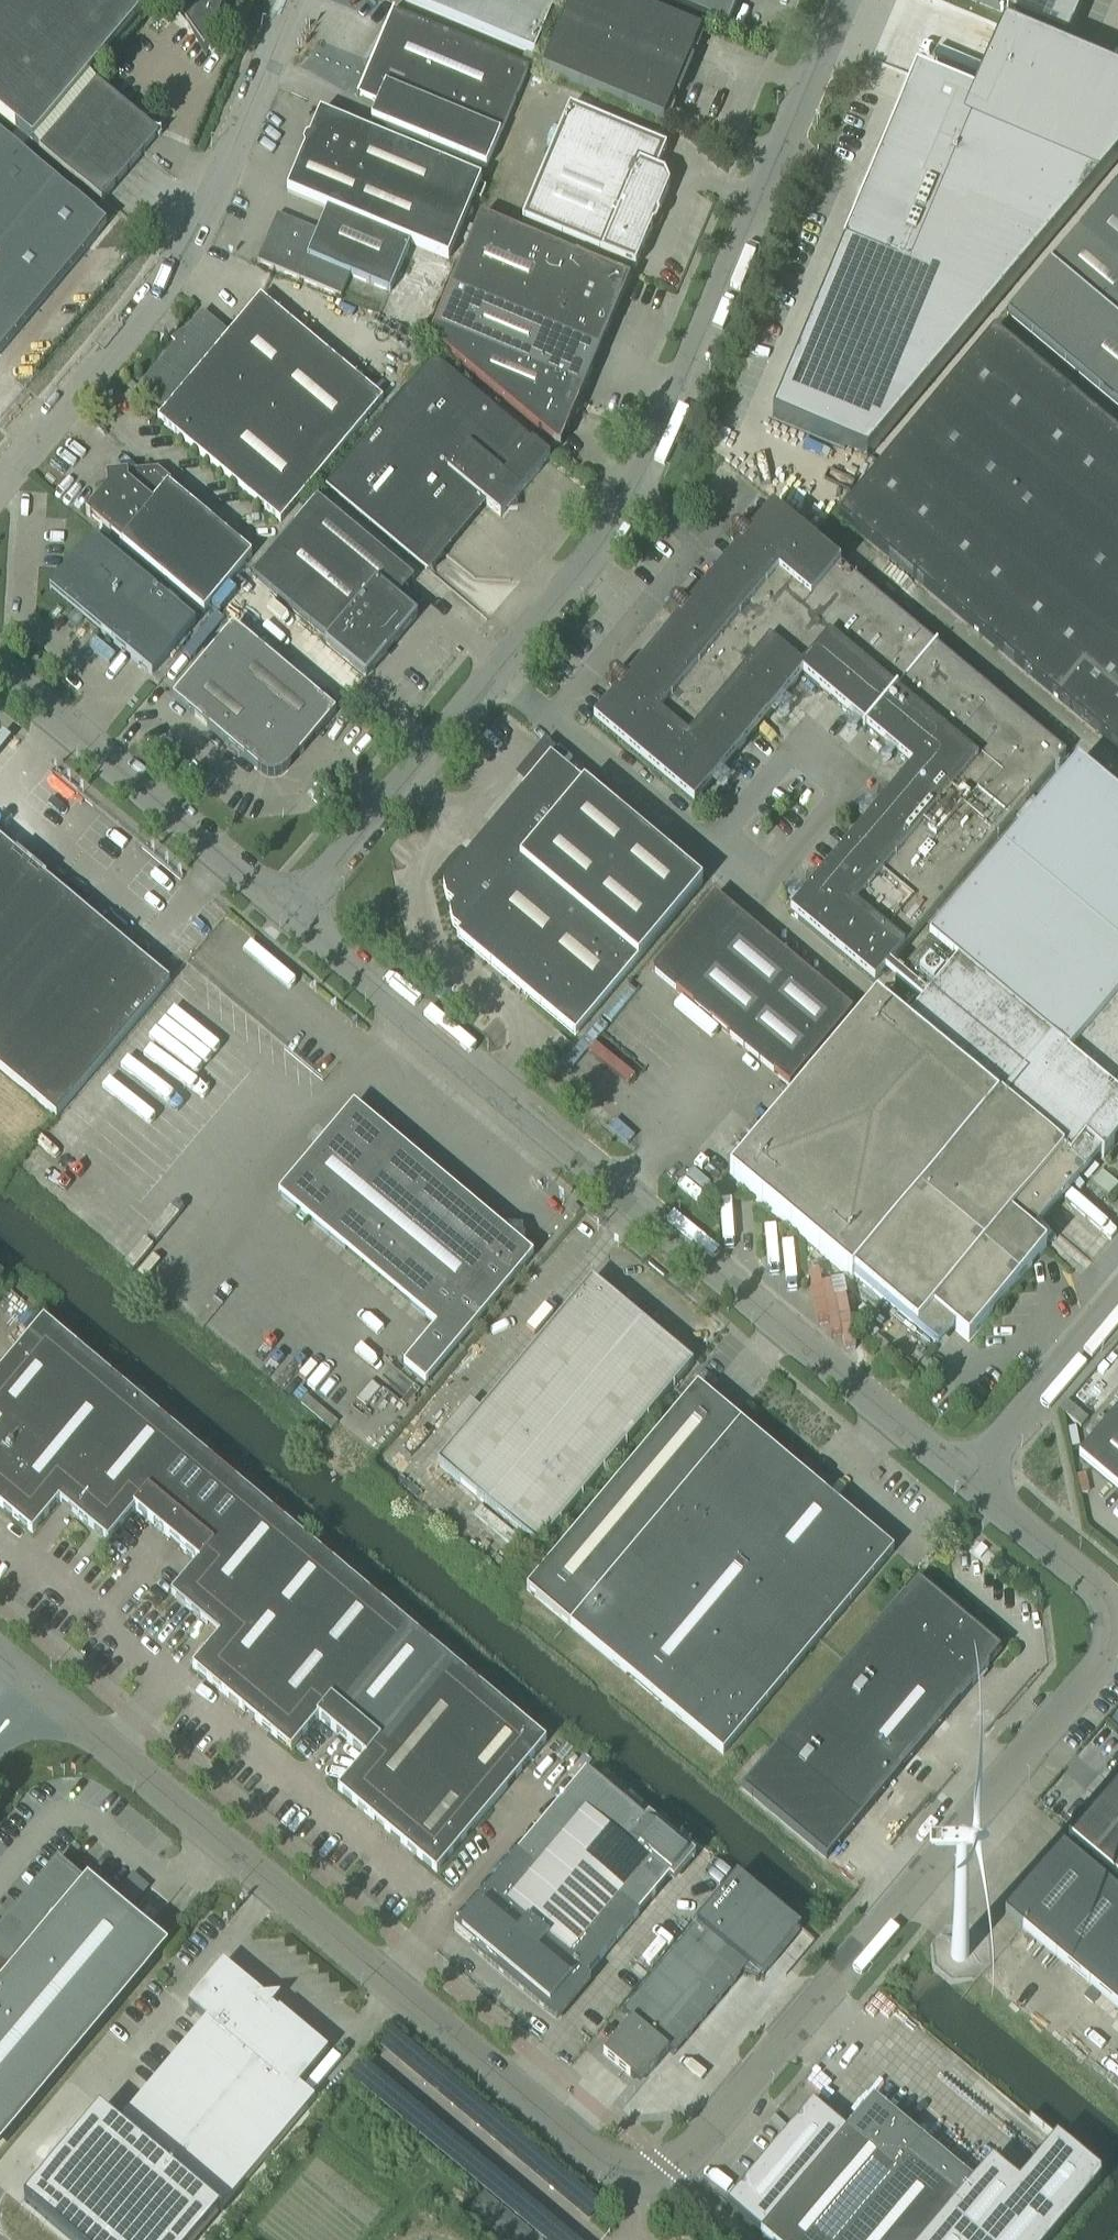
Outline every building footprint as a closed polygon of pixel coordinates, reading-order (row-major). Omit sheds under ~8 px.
[(30,143),(95,198),(101,203),(113,190),(157,137),(158,135),(90,78),(143,15),(155,0),(0,0),(0,118),(30,143)] [(175,11),(177,10),(191,28),(195,31),(200,32),(205,32),(209,30),(212,26),(221,5),(224,6),(227,0),(167,0),(175,11)] [(557,0),(404,0),(534,54),(557,0)] [(701,32),(625,0),(571,0),(542,70),(663,121),(675,94),(679,96),(694,61),(689,59),(701,32)] [(695,15),(727,29),(739,0),(659,0),(695,15)] [(1010,15),(1016,0),(975,0),(1010,15)] [(1010,15),(1068,40),(1082,6),(1068,0),(1016,0),(1010,15)] [(486,168),(528,68),(396,13),(394,22),(391,31),(386,39),(381,47),(374,54),(370,58),(372,60),(357,95),(377,103),(371,119),(486,168)] [(772,420),(866,459),(1117,160),(1117,76),(1004,28),(972,102),(962,126),(905,102),(895,126),(772,420)] [(658,214),(669,187),(664,175),(656,172),(666,148),(569,107),(522,220),(635,268),(652,227),(655,226),(659,217),(658,214)] [(448,260),(474,197),(480,200),(486,187),(480,185),(481,180),(320,113),(309,138),(305,140),(303,146),(304,150),(287,192),(327,209),(410,244),(448,260)] [(107,225),(21,153),(30,143),(0,118),(0,353),(107,225)] [(1106,197),(1117,207),(1117,182),(1106,197)] [(1106,197),(1078,230),(1117,264),(1117,207),(1106,197)] [(390,292),(410,244),(327,209),(318,232),(277,215),(273,224),(274,225),(278,233),(270,236),(268,235),(257,262),(340,297),(349,276),(390,292)] [(600,353),(630,280),(480,217),(450,290),(600,353)] [(1049,264),(1117,322),(1117,321),(1117,264),(1078,230),(1049,264)] [(1007,315),(1117,408),(1117,321),(1117,322),(1049,264),(1007,315)] [(600,353),(450,290),(434,328),(583,391),(600,353)] [(383,399),(260,297),(229,335),(202,312),(185,333),(189,336),(176,345),(175,345),(134,394),(160,416),(158,420),(280,523),(383,399)] [(583,391),(434,328),(429,339),(556,446),(560,447),(561,444),(583,391)] [(839,515),(845,521),(1117,750),(1117,435),(994,330),(839,515)] [(516,498),(549,461),(433,364),(329,488),(426,569),(482,502),(500,517),(506,510),(505,503),(508,499),(516,498)] [(252,556),(172,489),(168,485),(152,504),(121,477),(116,478),(86,514),(90,518),(91,516),(101,524),(100,526),(109,534),(121,540),(121,541),(119,542),(204,613),(252,556)] [(398,599),(414,580),(317,499),(252,577),(327,640),(325,643),(325,645),(364,678),(367,678),(417,618),(417,615),(398,599)] [(934,645),(772,509),(749,538),(741,532),(737,530),(733,531),(730,534),(730,539),(732,542),(740,548),(688,611),(680,604),(676,603),(672,604),(669,607),(669,612),(671,616),(679,622),(627,683),(619,677),(615,676),(611,677),(608,680),(608,685),(610,688),(618,694),(594,722),(694,806),(802,677),(864,729),(862,732),(864,734),(867,731),(913,769),(791,915),(874,985),(1066,756),(937,647),(938,645),(936,643),(934,645)] [(195,623),(99,543),(93,538),(49,589),(152,676),(195,623)] [(336,713),(233,627),(172,699),(258,771),(258,770),(263,774),(269,776),(276,776),(282,774),(287,770),(291,763),(292,756),(295,752),(299,756),(336,713)] [(575,1037),(702,885),(550,758),(521,792),(443,886),(446,900),(454,907),(449,912),(453,927),(460,933),(457,937),(575,1037)] [(1028,1233),(1075,1178),(1081,1171),(1096,1153),(1103,1159),(1114,1146),(1107,1140),(1117,1127),(1117,798),(1077,764),(929,941),(930,941),(895,983),(903,990),(888,1009),(1000,1103),(999,1104),(876,1002),(729,1178),(851,1281),(854,1278),(935,1346),(938,1349),(954,1329),(968,1342),(1047,1248),(1028,1233)] [(121,943),(0,841),(0,1071),(56,1118),(169,983),(157,973),(159,970),(154,966),(139,953),(136,956),(121,943)] [(853,1011),(715,896),(652,971),(789,1087),(853,1011)] [(500,1228),(353,1106),(278,1195),(437,1327),(404,1366),(426,1384),(458,1345),(533,1256),(524,1249),(522,1227),(500,1228)] [(1104,1203),(1117,1187),(1117,1182),(1101,1168),(1085,1187),(1104,1203)] [(577,1268),(543,1309),(563,1325),(597,1285),(577,1268)] [(597,1285),(563,1325),(579,1338),(583,1342),(617,1301),(597,1285)] [(617,1301),(583,1342),(602,1358),(636,1318),(617,1301)] [(543,1309),(530,1325),(565,1355),(579,1338),(563,1325),(543,1309)] [(636,1318),(602,1358),(622,1375),(656,1334),(636,1318)] [(44,1320),(0,1372),(0,1507),(32,1534),(60,1502),(108,1542),(135,1510),(182,1549),(198,1563),(171,1595),(219,1636),(192,1668),(291,1751),(318,1719),(365,1758),(338,1790),(437,1873),(546,1742),(44,1320)] [(530,1325),(516,1341),(551,1371),(564,1356),(565,1355),(530,1325)] [(565,1355),(564,1356),(607,1393),(622,1375),(602,1358),(583,1342),(579,1338),(565,1355)] [(516,1341),(502,1357),(538,1387),(549,1374),(551,1371),(516,1341)] [(551,1371),(549,1374),(592,1411),(607,1393),(564,1356),(551,1371)] [(502,1357),(489,1374),(524,1403),(534,1392),(538,1387),(502,1357)] [(489,1374),(475,1390),(510,1420),(519,1410),(524,1403),(489,1374)] [(538,1387),(534,1392),(577,1428),(592,1411),(549,1374),(538,1387)] [(697,1387),(527,1590),(723,1755),(891,1555),(894,1552),(894,1551),(867,1529),(864,1533),(857,1528),(861,1523),(801,1473),(697,1387)] [(475,1390),(462,1406),(497,1436),(504,1428),(510,1420),(475,1390)] [(524,1403),(519,1410),(562,1446),(577,1428),(534,1392),(524,1403)] [(462,1406),(448,1422),(483,1452),(489,1446),(497,1436),(462,1406)] [(1079,1456),(1117,1488),(1117,1409),(1079,1456)] [(510,1420),(504,1428),(547,1464),(562,1446),(519,1410),(510,1420)] [(448,1422),(434,1439),(470,1468),(474,1463),(483,1452),(448,1422)] [(497,1436),(489,1446),(532,1482),(547,1464),(504,1428),(497,1436)] [(434,1439),(421,1455),(456,1485),(459,1481),(470,1468),(434,1439)] [(483,1452),(474,1463),(517,1500),(532,1482),(489,1446),(483,1452)] [(421,1455),(407,1471),(442,1501),(444,1499),(456,1485),(421,1455)] [(470,1468),(459,1481),(502,1518),(517,1500),(474,1463),(470,1468)] [(407,1471),(393,1487),(429,1517),(442,1501),(407,1471)] [(456,1485),(444,1499),(487,1536),(502,1518),(459,1481),(456,1485)] [(442,1501),(429,1517),(472,1553),(487,1536),(444,1499),(442,1501)] [(903,1597),(742,1789),(827,1860),(869,1808),(989,1666),(1002,1650),(917,1580),(903,1597)] [(1067,1832),(1117,1875),(1117,1772),(1067,1832)] [(696,1857),(648,1817),(644,1821),(586,1773),(519,1853),(539,1870),(556,1850),(637,1918),(670,1879),(674,1882),(696,1857)] [(1062,1845),(1005,1914),(1117,2009),(1117,1892),(1062,1845)] [(587,1978),(637,1918),(556,1850),(539,1870),(519,1853),(454,1930),(473,1946),(470,1951),(556,2023),(591,1982),(587,1978)] [(161,1948),(89,1887),(87,1889),(59,1866),(0,1936),(0,2141),(161,1948)] [(632,2020),(603,2053),(630,2076),(634,2079),(646,2077),(649,2074),(669,2051),(674,2055),(748,1967),(761,1978),(801,1930),(737,1876),(717,1900),(623,2013),(632,2020)] [(945,1924),(931,1940),(934,1966),(951,1980),(975,1978),(990,1962),(988,1938),(970,1922),(945,1924)] [(23,2201),(70,2239),(197,2239),(221,2212),(315,2100),(299,2086),(328,2051),(280,2010),(278,2012),(272,2007),(281,1996),(265,1998),(224,1963),(188,2005),(192,2009),(206,2021),(118,2126),(100,2110),(23,2201)] [(727,2203),(770,2239),(1052,2239),(1101,2182),(1100,2176),(1056,2139),(1041,2157),(1019,2184),(992,2161),(975,2182),(874,2097),(846,2130),(812,2101),(783,2136),(740,2187),(727,2203)]
